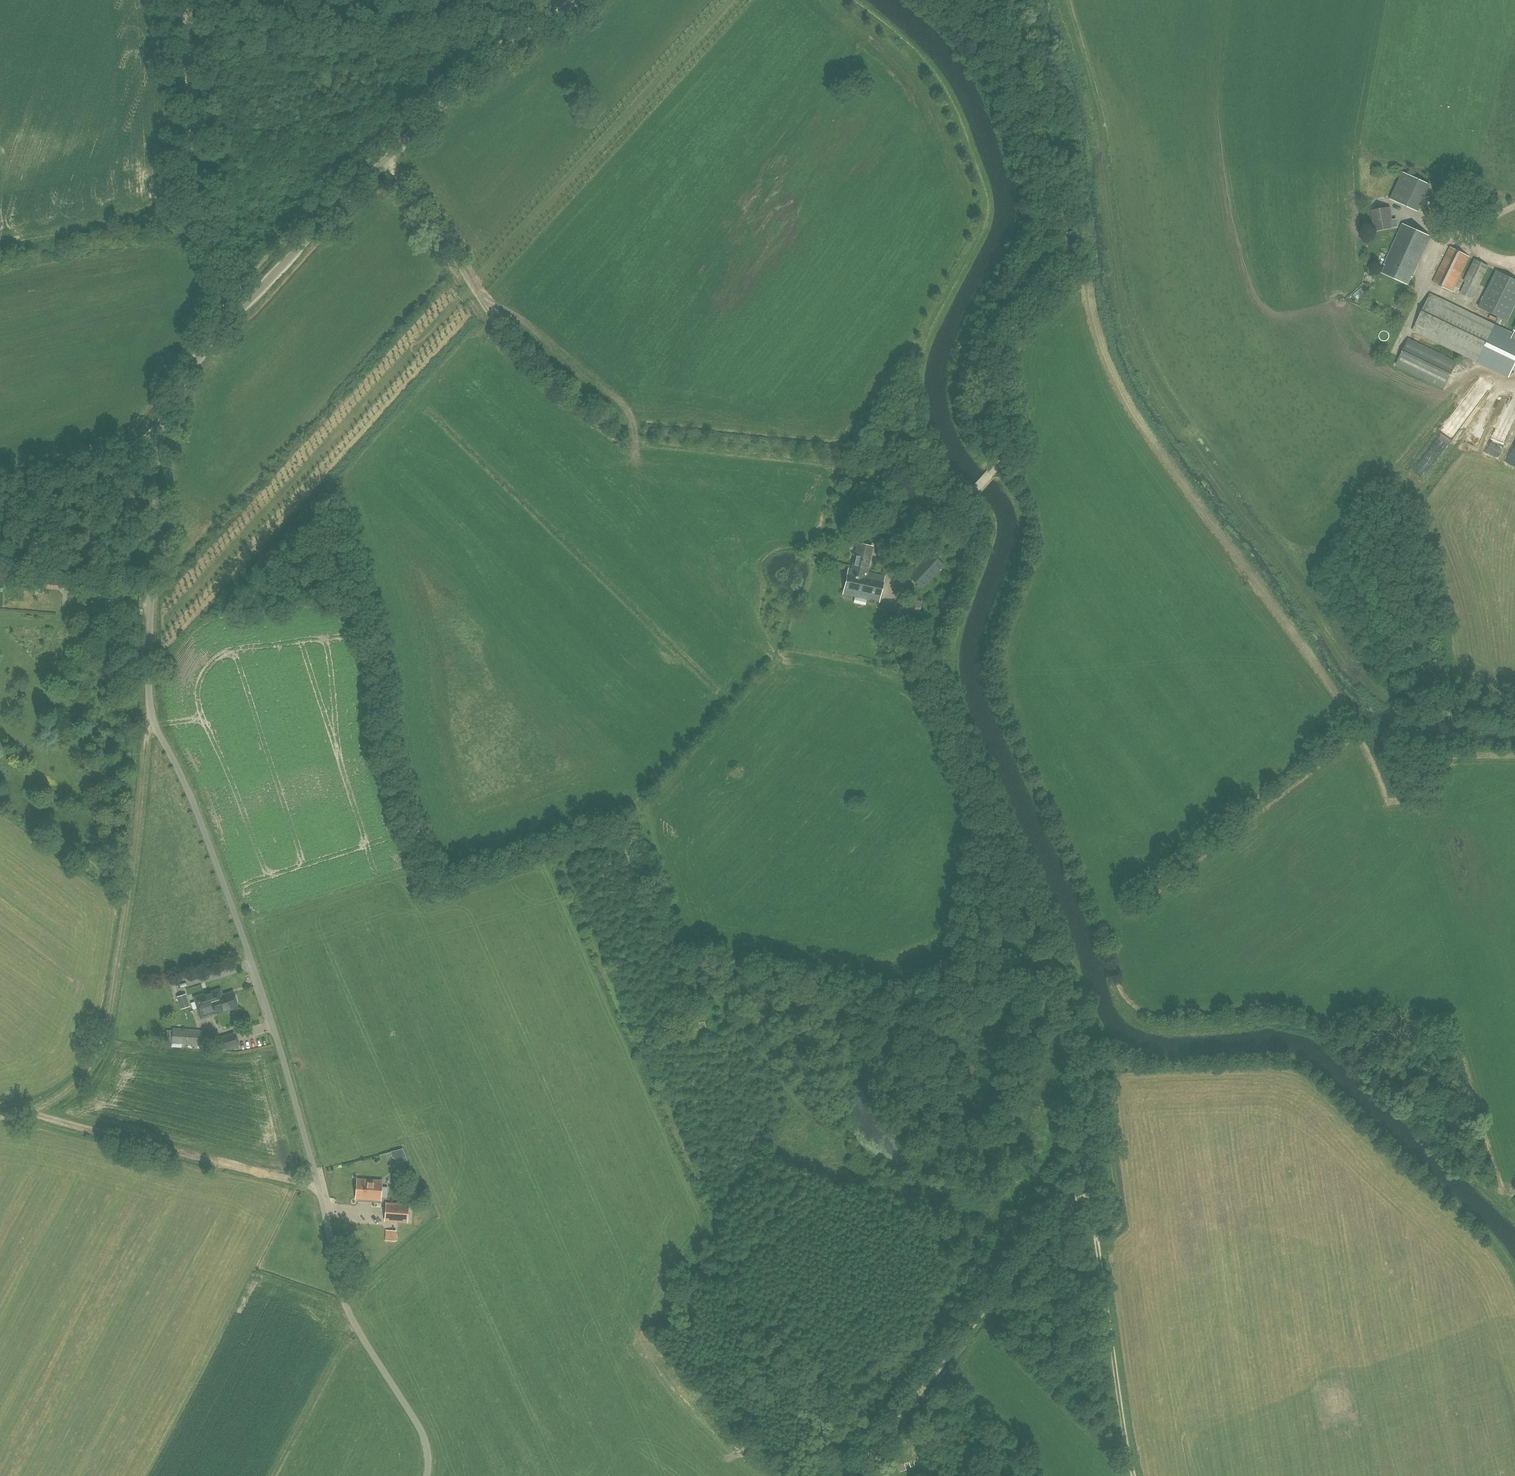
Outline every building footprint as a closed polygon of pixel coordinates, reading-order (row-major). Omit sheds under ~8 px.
[(1429,184),(1401,172),(1390,199),(1417,211),(1429,184)] [(1389,208),(1372,211),(1375,230),(1391,228),(1389,221),(1391,221),(1389,208)] [(1410,276),(1412,277),(1430,237),(1403,224),(1384,264),(1386,265),(1382,272),(1407,284),(1410,276)] [(1450,247),(1433,282),(1452,291),(1469,257),(1450,247)] [(1464,281),(1465,282),(1460,293),(1473,299),(1478,288),(1477,288),(1488,266),(1475,260),(1464,281)] [(1507,321),(1514,325),(1514,323),(1514,309),(1513,308),(1514,305),(1514,280),(1496,270),(1478,306),(1507,321)] [(1508,377),(1514,363),(1514,330),(1513,334),(1430,294),(1412,330),(1508,377)] [(1408,339),(1396,364),(1444,388),(1456,363),(1408,339)] [(905,512),(901,521),(913,526),(917,517),(905,512)] [(851,570),(848,569),(843,594),(879,601),(884,576),(867,573),(870,557),(868,557),(870,547),(859,544),(857,554),(855,554),(851,570)] [(928,552),(907,575),(922,590),(945,565),(928,552)] [(10,584),(20,585),(20,576),(11,576),(10,584)] [(54,588),(68,589),(69,579),(55,578),(54,588)] [(233,992),(222,995),(220,989),(195,997),(201,1018),(237,1006),(233,992)] [(180,1008),(190,1004),(186,993),(176,996),(180,1008)] [(209,1031),(173,1028),(172,1042),(208,1045),(209,1031)] [(235,1033),(219,1038),(222,1050),(238,1044),(235,1033)] [(402,1148),(390,1151),(392,1157),(401,1162),(407,1159),(402,1148)] [(358,1179),(356,1197),(380,1199),(381,1181),(358,1179)] [(408,1223),(409,1204),(386,1202),(384,1221),(408,1223)] [(385,1236),(388,1237),(388,1240),(396,1241),(397,1230),(386,1229),(385,1236)]
